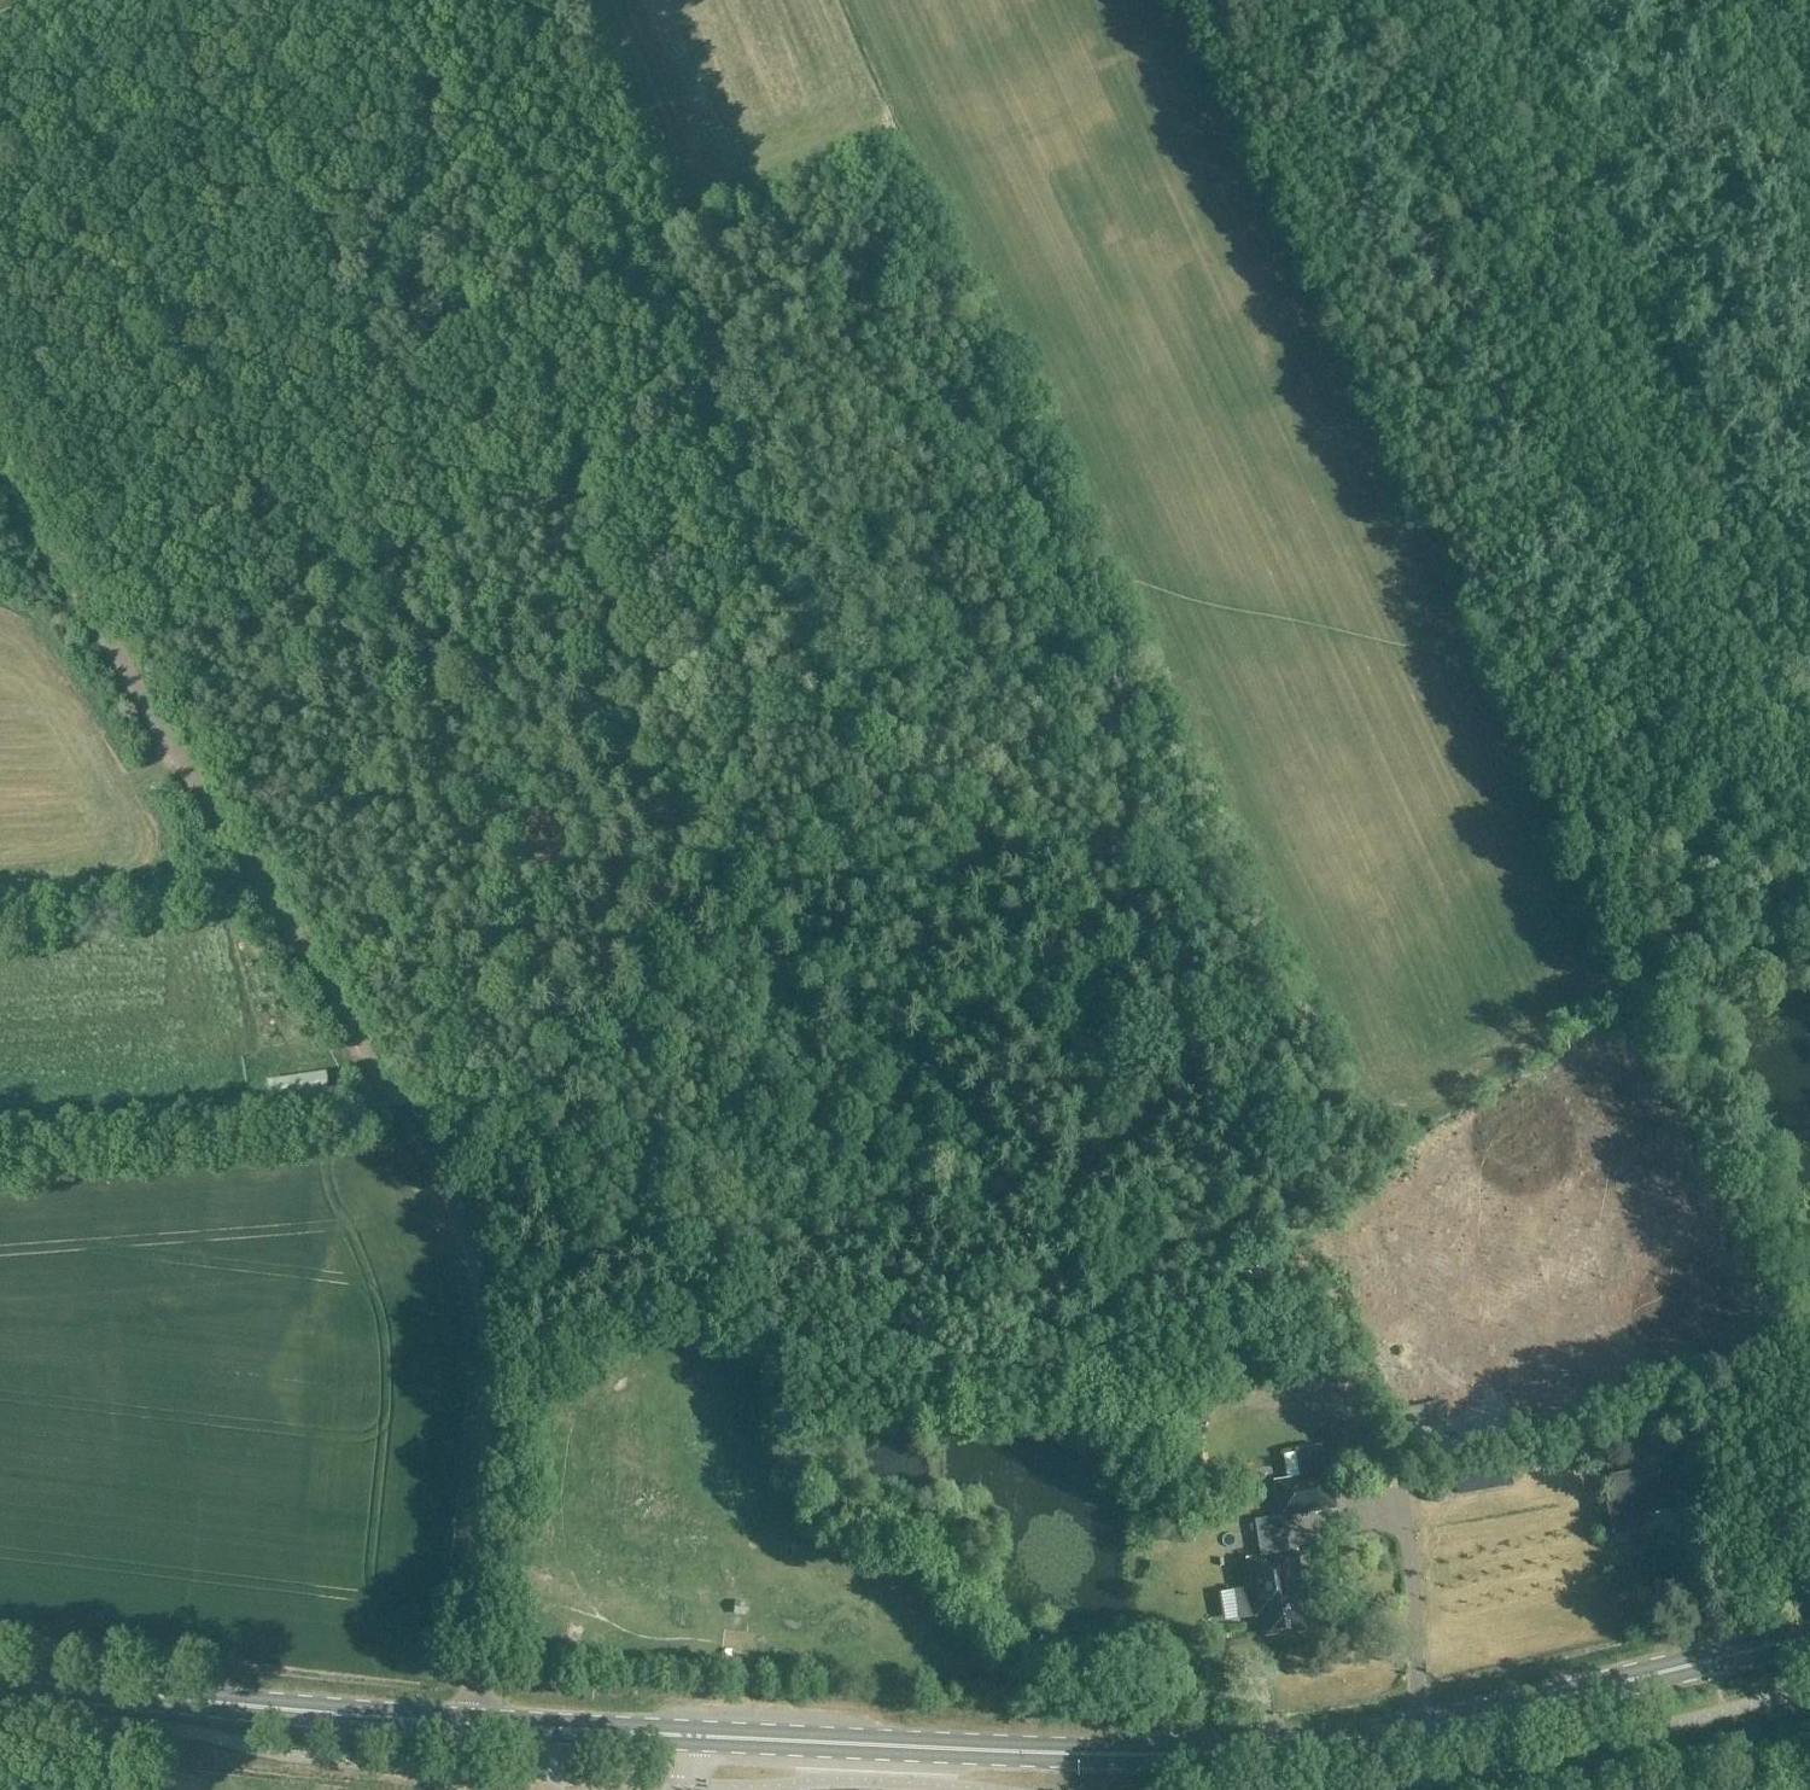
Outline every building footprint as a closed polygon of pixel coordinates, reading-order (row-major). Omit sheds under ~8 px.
[(326,1081),(297,1086),(303,1124),(332,1119),(326,1081)] [(1276,1484),(1281,1517),(1335,1509),(1330,1475),(1325,1476),(1320,1447),(1296,1451),(1301,1480),(1276,1484)] [(1608,1508),(1615,1538),(1646,1531),(1643,1517),(1677,1509),(1674,1496),(1699,1490),(1690,1454),(1673,1457),(1677,1473),(1631,1483),(1629,1474),(1611,1479),(1617,1505),(1608,1508)] [(1303,1593),(1297,1554),(1249,1561),(1253,1589),(1237,1592),(1242,1619),(1265,1615),(1268,1636),(1304,1631),(1298,1593),(1303,1593)]
